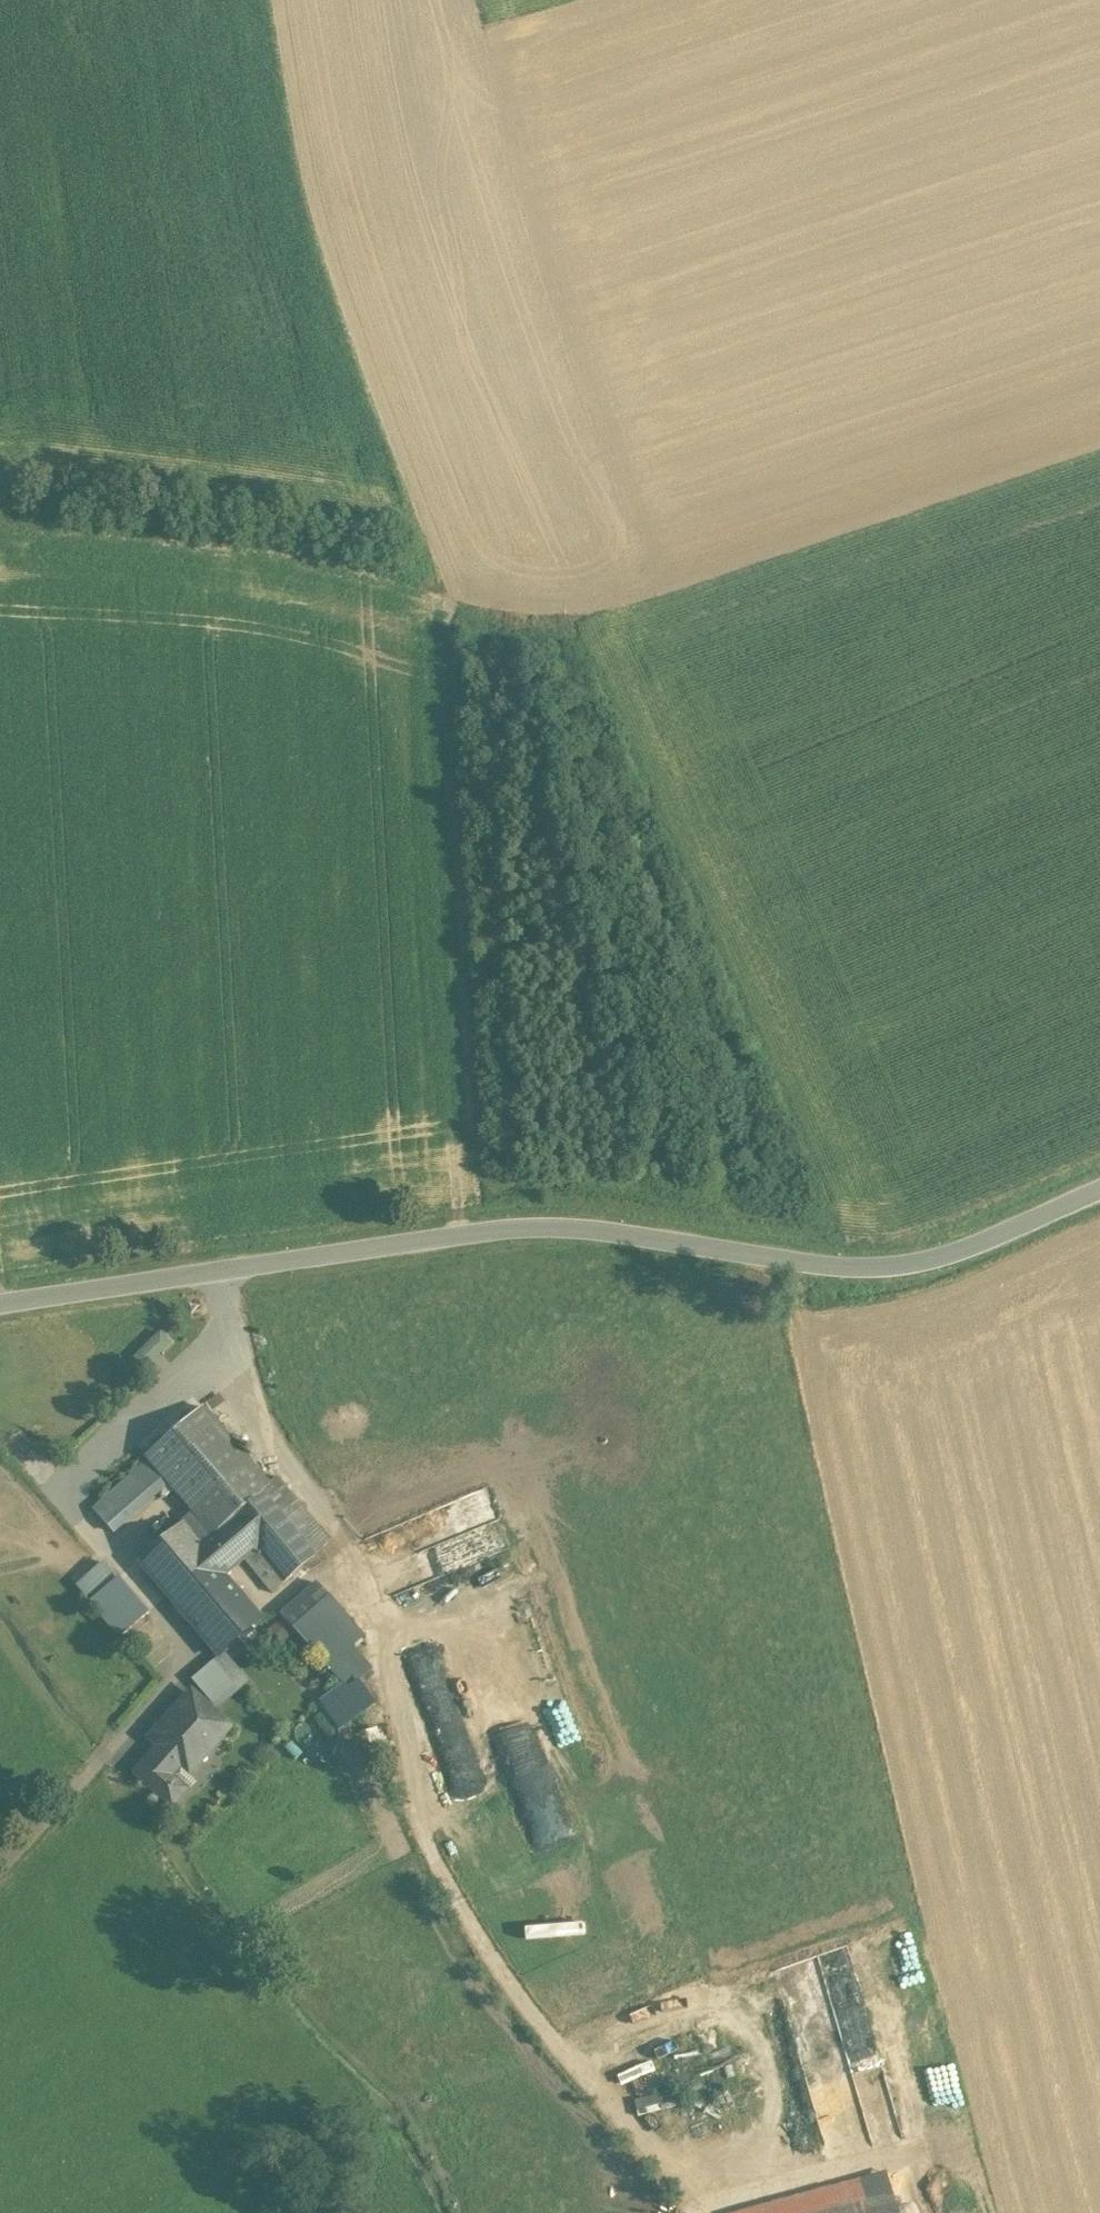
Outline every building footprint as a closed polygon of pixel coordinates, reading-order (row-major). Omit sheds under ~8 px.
[(156,1329),(130,1357),(143,1369),(169,1341),(156,1329)] [(268,1484),(202,1408),(146,1457),(149,1461),(167,1482),(193,1511),(193,1512),(213,1534),(239,1565),(246,1559),(274,1592),(317,1554),(261,1490),(268,1484)] [(167,1482),(149,1461),(95,1509),(112,1529),(167,1482)] [(332,1542),(276,1477),(268,1484),(261,1490),(317,1554),(332,1542)] [(193,1512),(138,1561),(156,1582),(200,1545),(213,1534),(193,1512)] [(213,1534),(200,1545),(227,1576),(239,1565),(213,1534)] [(200,1545),(156,1582),(196,1630),(240,1592),(227,1576),(200,1545)] [(102,1559),(71,1583),(115,1637),(145,1612),(102,1559)] [(317,1582),(281,1614),(305,1642),(342,1610),(317,1582)] [(240,1592),(196,1630),(218,1656),(262,1618),(240,1592)] [(214,1660),(192,1679),(213,1703),(235,1685),(214,1660)] [(191,1694),(152,1737),(160,1745),(150,1757),(171,1776),(182,1764),(189,1770),(227,1726),(191,1694)] [(171,1776),(150,1757),(135,1773),(172,1805),(186,1789),(171,1776)] [(638,2114),(671,2101),(665,2087),(632,2100),(638,2114)] [(741,2212),(828,2212),(893,2195),(886,2172),(741,2212)] [(893,2195),(828,2212),(898,2212),(893,2195)]
